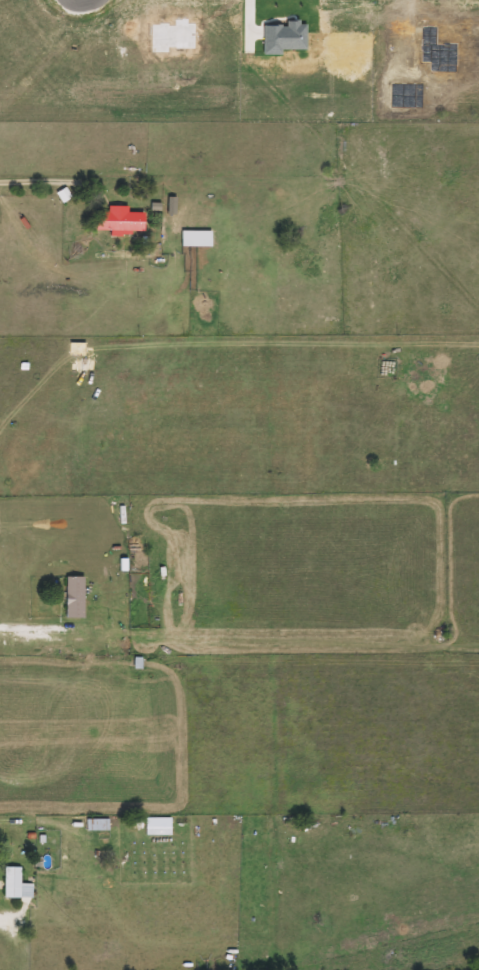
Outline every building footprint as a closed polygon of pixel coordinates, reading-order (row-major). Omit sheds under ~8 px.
[(140,212),(140,231),(92,231),(92,212),(140,212)] [(208,247),(178,246),(178,231),(208,231),(208,247)] [(81,577),(81,619),(63,619),(63,577),(81,577)] [(144,818),(168,818),(168,836),(144,836),(144,818)] [(106,820),(106,831),(84,831),(84,820),(106,820)] [(18,886),(30,886),(30,898),(2,898),(2,867),(18,867),(18,886)]
